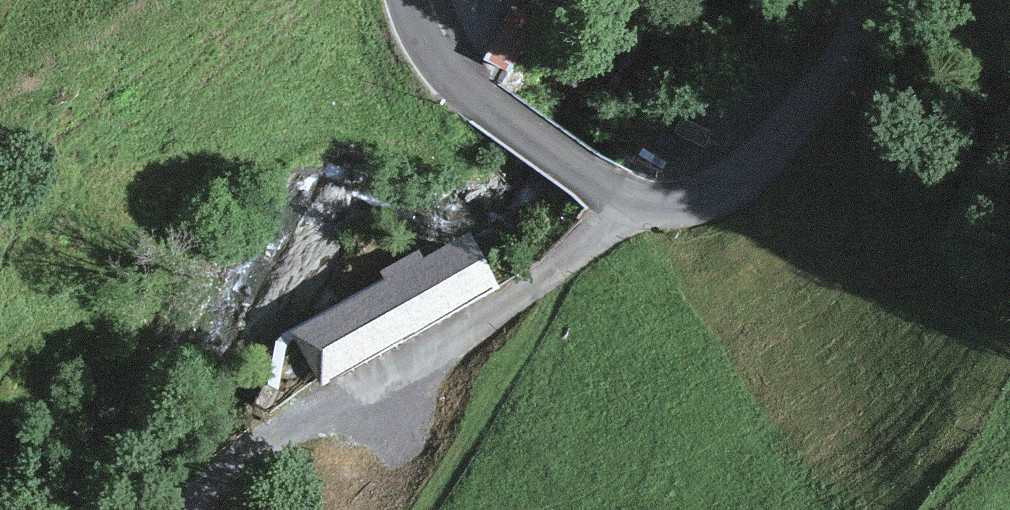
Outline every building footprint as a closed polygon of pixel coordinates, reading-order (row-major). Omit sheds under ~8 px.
[(514,65),(542,13),(518,0),(490,51),(514,65)] [(321,375),(487,282),(467,247),(302,340),(321,375)]
